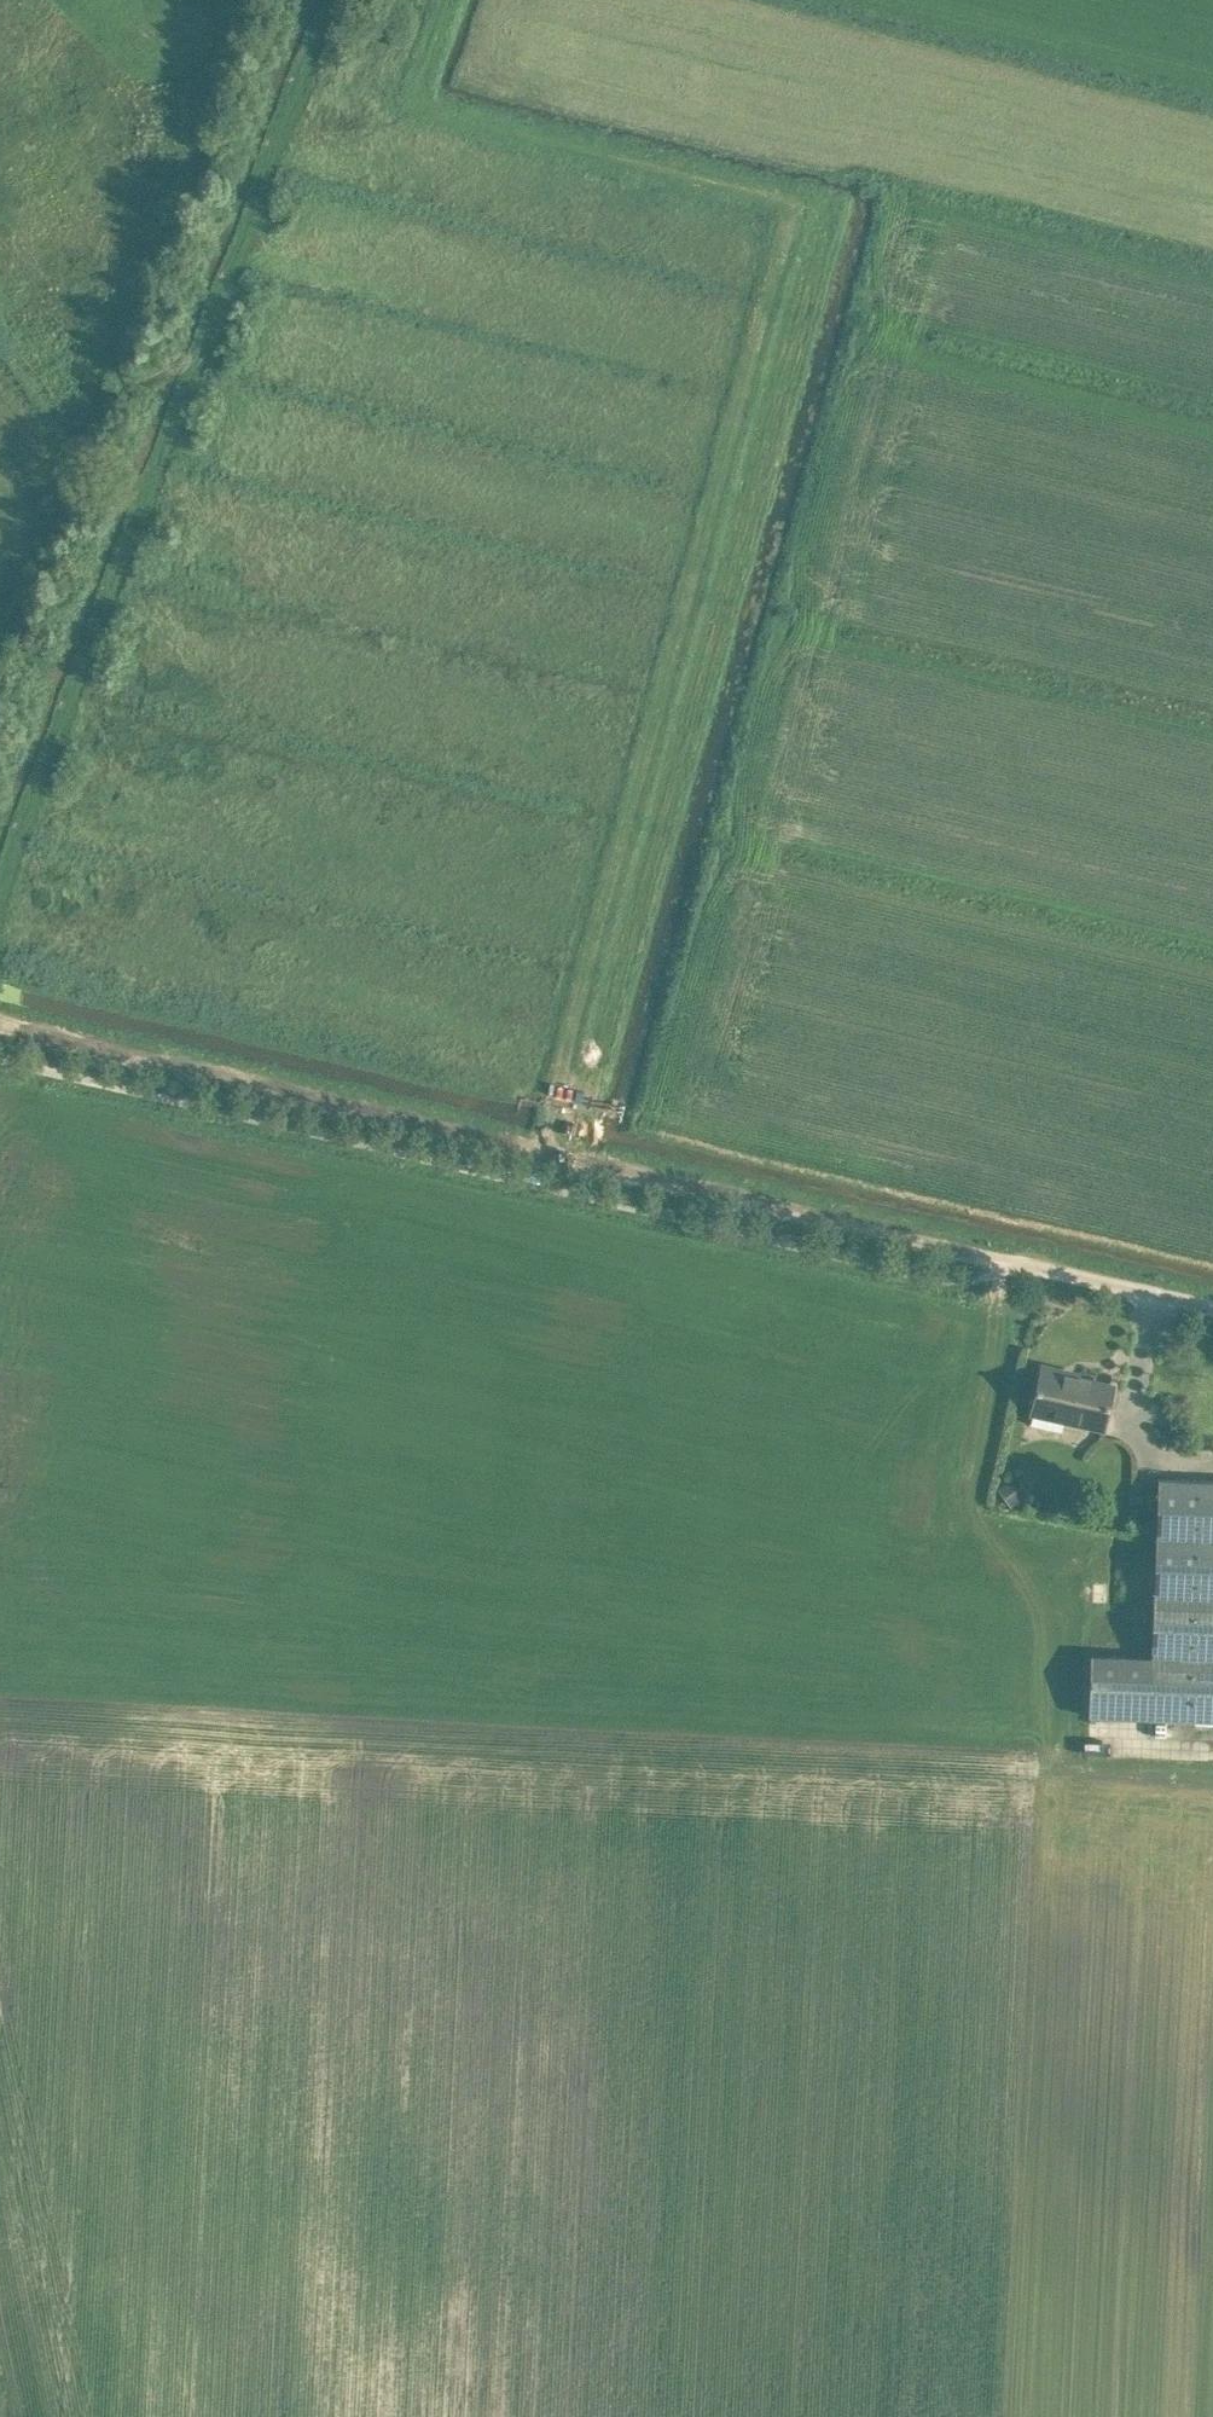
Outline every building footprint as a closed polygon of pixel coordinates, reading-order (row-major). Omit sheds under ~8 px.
[(1042,1365),(1037,1388),(1033,1407),(1066,1414),(1065,1420),(1104,1429),(1114,1385),(1065,1374),(1066,1370),(1042,1365)] [(1150,1717),(1212,1720),(1212,1480),(1159,1478),(1152,1654),(1093,1652),(1090,1715),(1150,1717)] [(997,1490),(1010,1507),(1025,1497),(1013,1479),(997,1490)]
